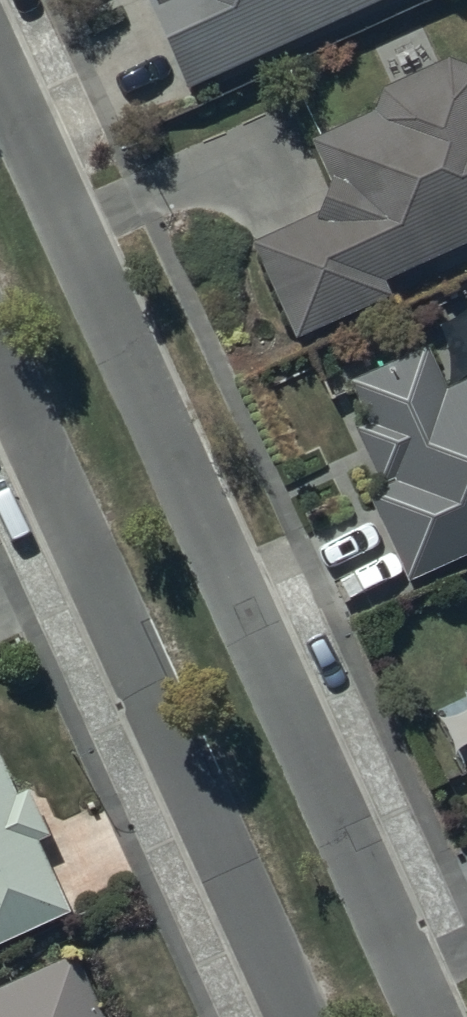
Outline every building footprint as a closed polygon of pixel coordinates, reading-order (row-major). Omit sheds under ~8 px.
[(189,88),(383,0),(149,0),(189,88)] [(255,241),(298,337),(393,295),(386,280),(466,243),(466,65),(463,64),(460,63),(456,62),(452,62),(449,62),(445,61),(441,62),(438,62),(434,62),(431,63),(427,64),(423,65),(420,66),(417,67),(413,69),(410,70),(407,72),(404,74),(401,76),(398,79),(395,81),(392,84),(390,86),(388,89),(385,92),(383,95),(381,98),(380,101),(378,105),(377,108),(375,112),(313,139),(332,180),(319,216),(255,241)] [(408,579),(466,553),(466,380),(447,389),(427,346),(350,381),(369,423),(358,428),(384,483),(372,501),(408,579)] [(71,914),(40,843),(49,839),(28,791),(17,796),(0,757),(0,945),(71,914)] [(76,954),(0,989),(0,1016),(105,1016),(76,954)]
